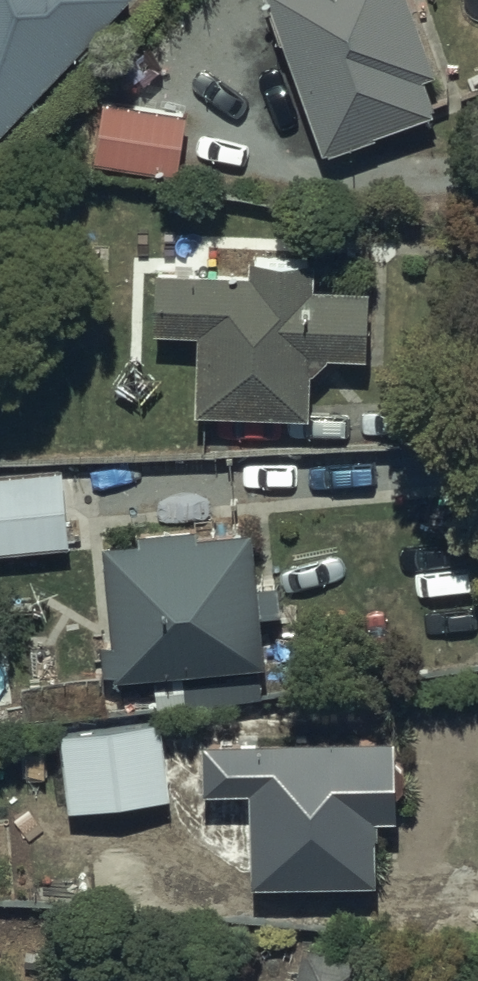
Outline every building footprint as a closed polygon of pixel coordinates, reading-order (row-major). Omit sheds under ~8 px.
[(112,0),(0,0),(0,127),(112,0)] [(327,142),(438,103),(425,68),(439,63),(416,0),(276,0),(327,142)] [(187,104),(104,91),(94,151),(178,164),(187,104)] [(249,262),(160,259),(157,317),(199,319),(196,400),(309,405),(311,357),(327,344),(367,346),(370,272),(312,269),(313,246),(249,244),(249,262)] [(0,466),(0,542),(69,538),(64,462),(0,466)] [(142,527),(100,532),(111,626),(97,628),(102,674),(269,655),(253,515),(197,521),(196,509),(141,516),(142,527)] [(161,712),(62,723),(70,800),(170,790),(161,712)] [(398,722),(196,726),(197,783),(249,782),(251,873),(378,870),(377,802),(399,801),(398,722)] [(292,980),(365,980),(354,978),(363,944),(304,930),(292,980)]
